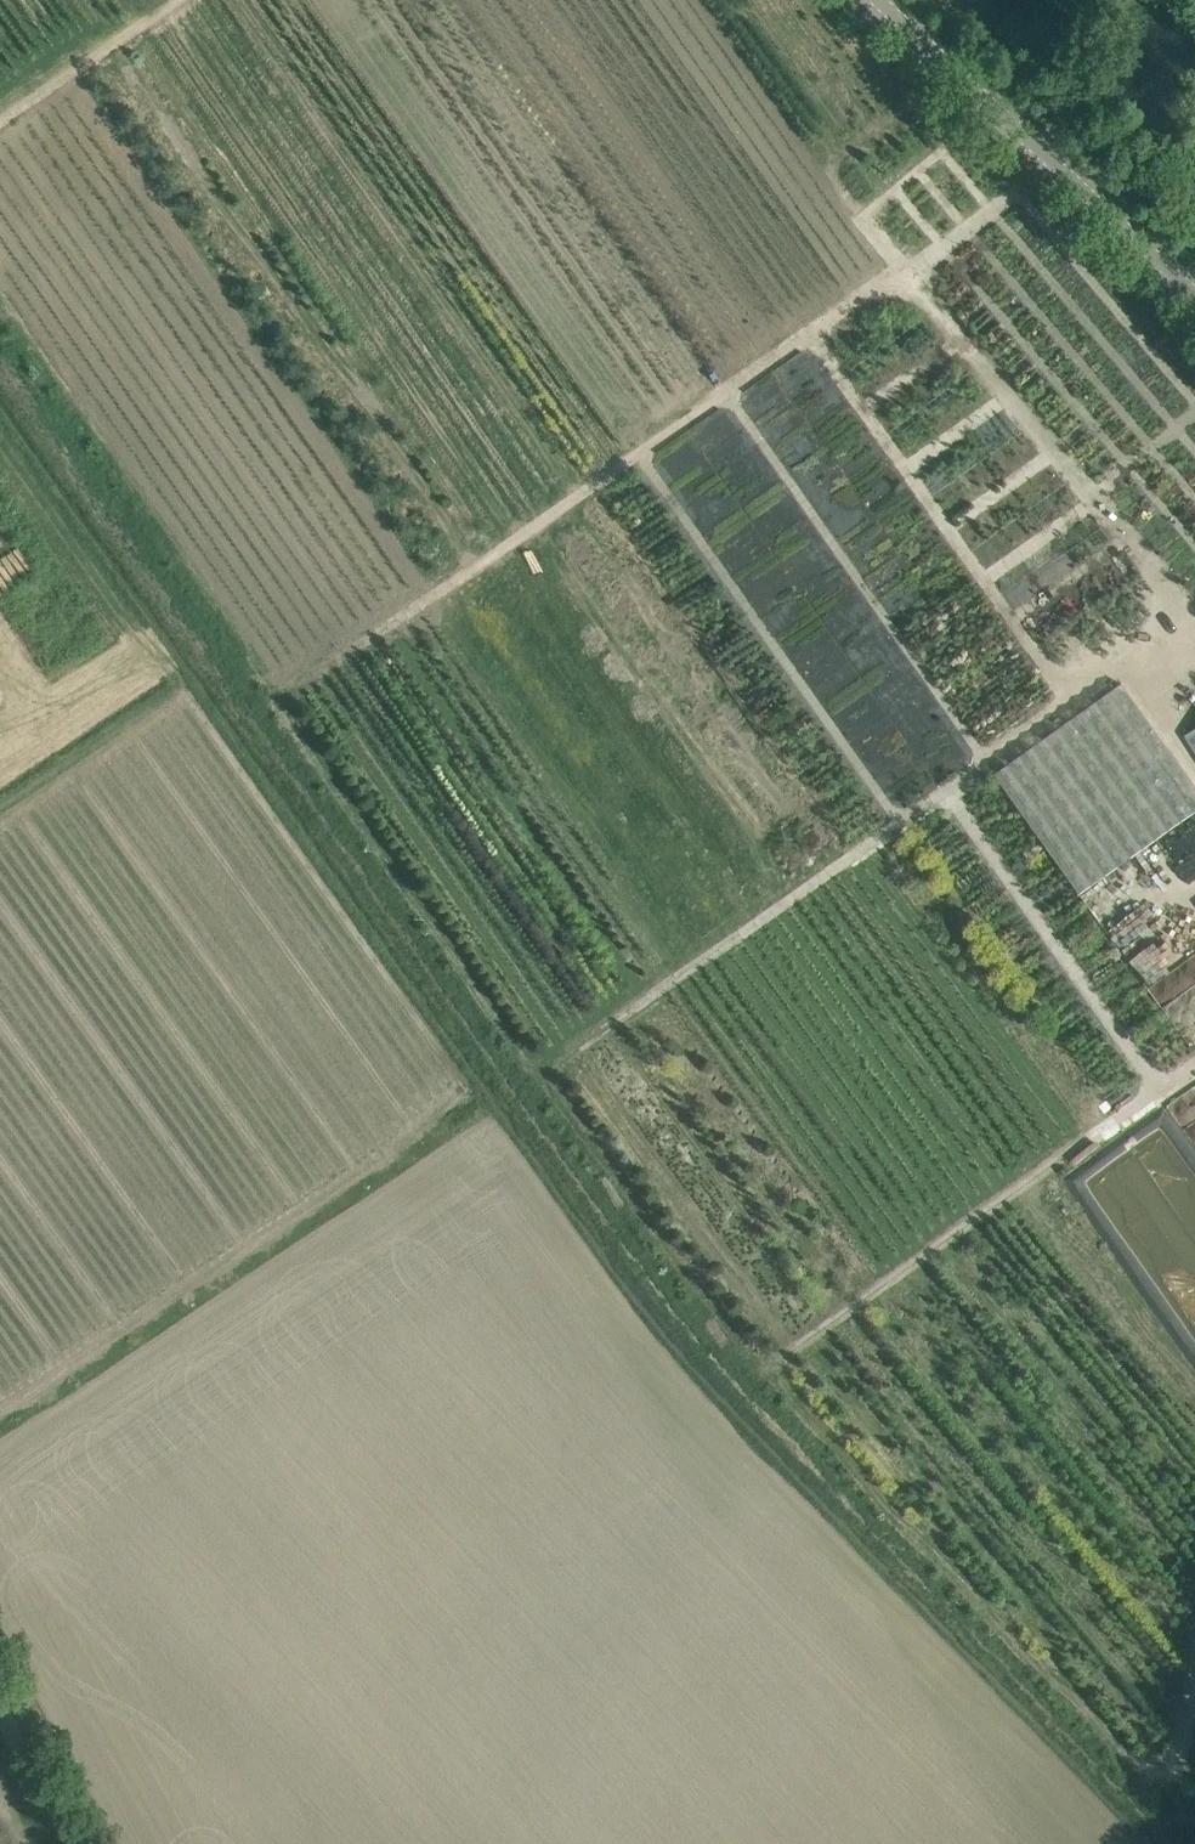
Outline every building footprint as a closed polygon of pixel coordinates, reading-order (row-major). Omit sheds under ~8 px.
[(1079,893),(1194,810),(1194,793),(1120,685),(994,774),(1079,893)] [(1184,736),(1194,754),(1194,728),(1184,736)]
